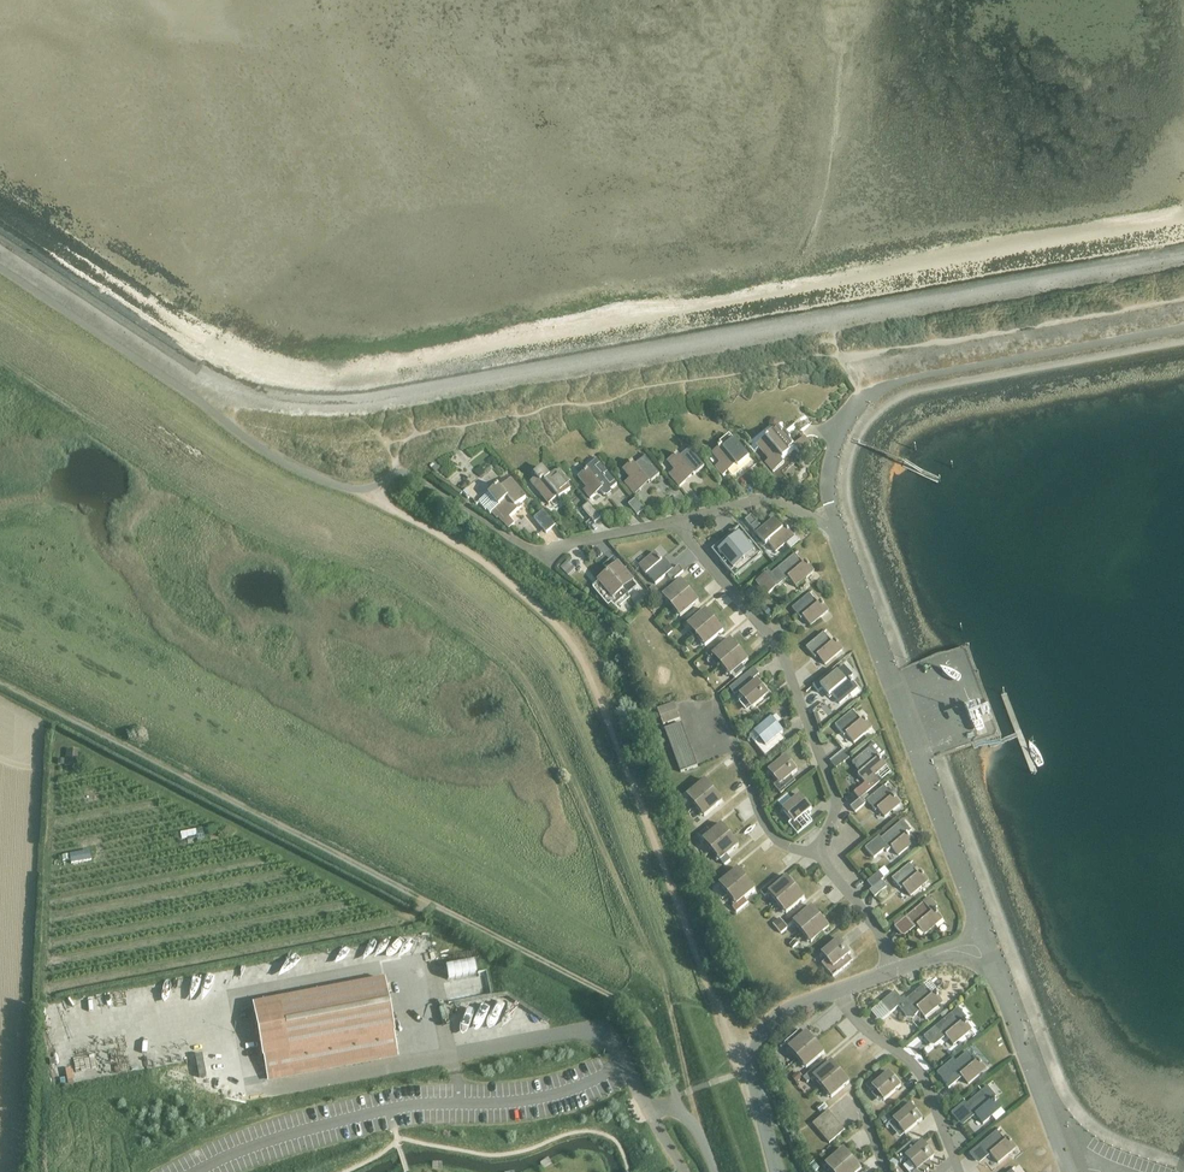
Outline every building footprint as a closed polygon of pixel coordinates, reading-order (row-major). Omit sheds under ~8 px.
[(777,429),(757,446),(769,460),(765,463),(773,472),(784,463),(781,460),(794,450),(797,451),(801,455),(811,447),(807,442),(808,442),(804,438),(805,439),(796,446),(786,433),(783,436),(777,429)] [(715,467),(723,476),(728,472),(733,478),(741,471),(738,467),(749,459),(734,441),(724,449),(721,446),(712,454),(720,463),(715,467)] [(679,487),(704,467),(690,449),(679,457),(677,454),(668,462),(675,470),(669,475),(679,487)] [(635,495),(660,475),(645,457),(635,465),(632,462),(623,470),(630,479),(625,483),(635,495)] [(494,460),(483,469),(491,479),(502,471),(494,460)] [(617,485),(615,483),(600,465),(590,473),(587,470),(578,478),(587,489),(583,492),(590,500),(600,491),(604,496),(605,495),(606,496),(607,496),(611,493),(611,492),(610,490),(617,485)] [(560,469),(550,478),(543,469),(535,475),(537,477),(531,482),(549,505),(558,497),(560,500),(570,491),(565,484),(569,480),(560,469)] [(498,486),(481,501),(479,503),(485,511),(487,510),(490,514),(492,513),(497,519),(498,517),(503,523),(522,508),(519,505),(526,499),(511,481),(501,490),(498,486)] [(472,499),(477,505),(479,503),(481,501),(476,495),(472,499)] [(628,505),(637,516),(645,510),(636,499),(628,505)] [(595,524),(601,519),(588,504),(582,509),(595,524)] [(546,534),(556,526),(544,511),(534,519),(546,534)] [(763,530),(756,523),(751,516),(745,521),(766,546),(768,544),(775,552),(786,544),(790,549),(800,542),(795,536),(794,537),(786,528),(783,530),(774,520),(763,530)] [(720,561),(730,573),(754,553),(756,556),(760,552),(745,534),(741,537),(739,534),(734,538),(731,534),(720,544),(723,548),(718,552),(724,558),(720,561)] [(655,585),(673,570),(664,559),(662,561),(655,553),(639,567),(646,575),(647,575),(655,585)] [(788,578),(796,587),(814,572),(806,562),(803,565),(795,555),(771,575),(769,572),(756,582),(767,596),(788,578)] [(572,569),(567,564),(561,569),(566,574),(572,569)] [(638,587),(634,583),(618,564),(608,573),(627,596),(638,587)] [(672,581),(683,572),(679,567),(668,576),(672,581)] [(627,596),(608,573),(597,581),(599,584),(593,589),(609,607),(615,601),(620,608),(630,599),(627,596)] [(671,607),(690,592),(681,581),(669,592),(665,587),(656,595),(660,600),(663,598),(671,607)] [(653,597),(648,591),(643,596),(648,602),(653,597)] [(690,592),(671,607),(680,618),(699,602),(690,592)] [(810,626),(829,611),(821,602),(818,605),(809,594),(792,609),(801,620),(803,618),(810,626)] [(741,602),(731,611),(745,626),(754,617),(741,602)] [(782,610),(771,619),(779,629),(790,620),(782,610)] [(696,637),(715,621),(706,611),(687,626),(696,637)] [(715,621),(696,637),(705,647),(724,632),(715,621)] [(667,636),(674,631),(669,625),(663,630),(667,636)] [(825,666),(843,650),(835,641),(832,643),(824,633),(806,648),(815,659),(817,657),(825,666)] [(721,666),(740,651),(731,640),(716,652),(712,656),(721,666)] [(706,655),(709,659),(712,656),(716,652),(713,649),(706,655)] [(740,651),(721,666),(730,677),(748,661),(740,651)] [(850,680),(853,677),(844,666),(838,672),(827,682),(823,677),(813,686),(818,693),(822,689),(829,698),(832,696),(839,704),(858,689),(850,680)] [(743,672),(740,668),(729,677),(733,681),(743,672)] [(735,696),(749,683),(744,677),(729,689),(735,696)] [(751,710),(769,695),(757,681),(740,696),(751,710)] [(663,726),(680,719),(675,704),(658,711),(663,726)] [(854,743),(872,728),(864,719),(861,721),(853,711),(835,726),(844,737),(846,735),(854,743)] [(780,745),(775,740),(783,733),(772,719),(754,734),(764,745),(759,749),(766,758),(780,745)] [(665,730),(668,738),(685,732),(682,724),(665,730)] [(685,732),(668,738),(670,745),(687,739),(685,732)] [(670,745),(673,752),(690,745),(687,739),(670,745)] [(854,793),(855,795),(857,793),(861,798),(866,794),(880,782),(875,776),(886,766),(879,758),(884,753),(876,743),(852,763),(861,773),(858,776),(865,784),(854,793)] [(690,745),(673,752),(675,758),(692,752),(690,745)] [(66,750),(65,767),(78,768),(80,751),(66,750)] [(831,763),(836,769),(851,757),(845,750),(831,763)] [(692,752),(675,758),(678,765),(694,759),(692,752)] [(780,786),(797,771),(786,758),(768,772),(780,786)] [(681,773),(698,767),(694,759),(678,765),(681,773)] [(786,784),(790,789),(795,786),(790,780),(786,784)] [(695,807),(714,791),(705,781),(687,796),(695,807)] [(884,818),(900,804),(893,796),(893,797),(884,787),(870,798),(866,801),(875,812),(878,810),(884,818)] [(714,791),(695,807),(704,817),(723,802),(714,791)] [(855,795),(850,799),(854,804),(861,799),(860,798),(861,798),(857,793),(855,795)] [(861,798),(860,798),(861,799),(865,803),(866,801),(870,798),(866,794),(861,798)] [(794,824),(812,810),(800,796),(783,810),(794,824)] [(855,813),(865,804),(865,803),(861,799),(851,807),(855,813)] [(798,836),(812,824),(807,817),(792,830),(798,836)] [(914,843),(907,834),(911,831),(903,821),(881,839),(879,837),(865,849),(874,859),(884,850),(887,853),(892,848),(898,856),(914,843)] [(711,851),(730,836),(722,825),(708,836),(703,841),(711,851)] [(195,830),(180,833),(181,840),(197,837),(196,831),(195,830)] [(703,841),(708,836),(705,831),(699,836),(703,841)] [(730,836),(711,851),(720,861),(726,857),(739,846),(730,836)] [(89,851),(69,854),(71,863),(91,859),(89,851)] [(726,857),(720,861),(724,866),(730,862),(726,857)] [(910,897),(929,881),(921,872),(918,875),(910,865),(892,879),(901,890),(903,888),(910,897)] [(728,895),(746,880),(738,869),(719,885),(728,895)] [(881,882),(884,879),(879,873),(867,883),(872,889),(881,882)] [(777,904),(796,888),(787,878),(772,891),(768,887),(761,892),(765,897),(769,893),(777,904)] [(746,880),(728,895),(736,905),(733,908),(736,913),(748,903),(744,899),(755,890),(746,880)] [(886,888),(881,882),(872,889),(869,892),(874,898),(886,888)] [(796,888),(777,904),(786,914),(805,899),(796,888)] [(943,920),(935,911),(937,909),(928,899),(904,919),(902,916),(893,924),(896,926),(894,928),(900,935),(912,925),(915,929),(917,927),(924,935),(943,920)] [(802,933),(821,918),(812,907),(793,923),(802,933)] [(821,918),(802,933),(811,944),(829,928),(821,918)] [(777,930),(784,924),(779,919),(773,925),(777,930)] [(784,924),(777,930),(781,934),(788,929),(784,924)] [(370,942),(373,956),(390,953),(387,939),(370,942)] [(792,950),(800,944),(795,939),(788,945),(792,950)] [(850,964),(845,958),(851,954),(839,940),(822,954),(827,960),(821,965),(833,978),(850,964)] [(448,959),(450,972),(479,969),(477,956),(448,959)] [(904,993),(912,987),(905,978),(897,985),(904,993)] [(262,1058),(263,1057),(267,1079),(398,1054),(394,1032),(384,980),(252,1005),(262,1058)] [(943,1002),(935,993),(938,991),(930,981),(906,1000),(915,1011),(917,1009),(925,1018),(943,1002)] [(891,1013),(904,1003),(895,992),(882,1002),(891,1013)] [(953,1046),(972,1030),(964,1021),(961,1024),(952,1013),(924,1037),(929,1044),(940,1035),(944,1039),(946,1037),(953,1046)] [(906,1018),(898,1023),(904,1031),(912,1026),(906,1018)] [(785,1044),(797,1059),(816,1043),(807,1033),(801,1038),(797,1033),(785,1044)] [(816,1043),(797,1059),(806,1069),(824,1053),(816,1043)] [(954,1059),(937,1073),(946,1084),(947,1086),(946,1086),(948,1089),(962,1077),(968,1085),(986,1069),(979,1060),(976,1063),(967,1053),(956,1062),(954,1059)] [(822,1088),(841,1072),(832,1062),(819,1073),(816,1068),(803,1079),(807,1084),(814,1078),(822,1088)] [(781,1064),(775,1069),(779,1073),(784,1069),(781,1064)] [(799,1072),(792,1078),(796,1084),(804,1078),(799,1072)] [(841,1072),(822,1088),(831,1098),(849,1083),(841,1072)] [(873,1088),(884,1101),(901,1086),(889,1073),(876,1084),(872,1080),(866,1086),(870,1090),(873,1088)] [(1001,1109),(994,1100),(997,1098),(988,1087),(967,1105),(965,1102),(951,1114),(961,1126),(963,1126),(976,1116),(983,1124),(1001,1109)] [(893,1121),(905,1135),(922,1120),(911,1106),(910,1107),(905,1100),(898,1106),(904,1112),(893,1121)] [(822,1105),(816,1110),(819,1114),(825,1109),(822,1105)] [(517,1111),(497,1115),(499,1123),(518,1120),(517,1111)] [(818,1131),(834,1118),(828,1111),(813,1125),(818,1131)] [(891,1119),(887,1115),(881,1120),(886,1127),(888,1125),(887,1122),(891,1119)] [(824,1138),(839,1124),(834,1118),(818,1131),(824,1138)] [(824,1138),(829,1144),(845,1131),(839,1124),(824,1138)] [(991,1155),(998,1164),(1016,1148),(1009,1139),(1005,1142),(997,1131),(969,1154),(975,1162),(985,1153),(988,1157),(991,1155)] [(935,1157),(923,1143),(917,1148),(912,1143),(895,1157),(900,1163),(906,1158),(917,1171),(926,1171),(932,1167),(928,1162),(935,1157)] [(853,1160),(844,1149),(825,1165),(831,1171),(839,1171),(853,1160)] [(894,1159),(889,1163),(894,1168),(898,1164),(894,1159)] [(839,1171),(859,1171),(862,1170),(853,1160),(839,1171)] [(815,1163),(811,1167),(816,1171),(817,1171),(820,1169),(815,1163)]
